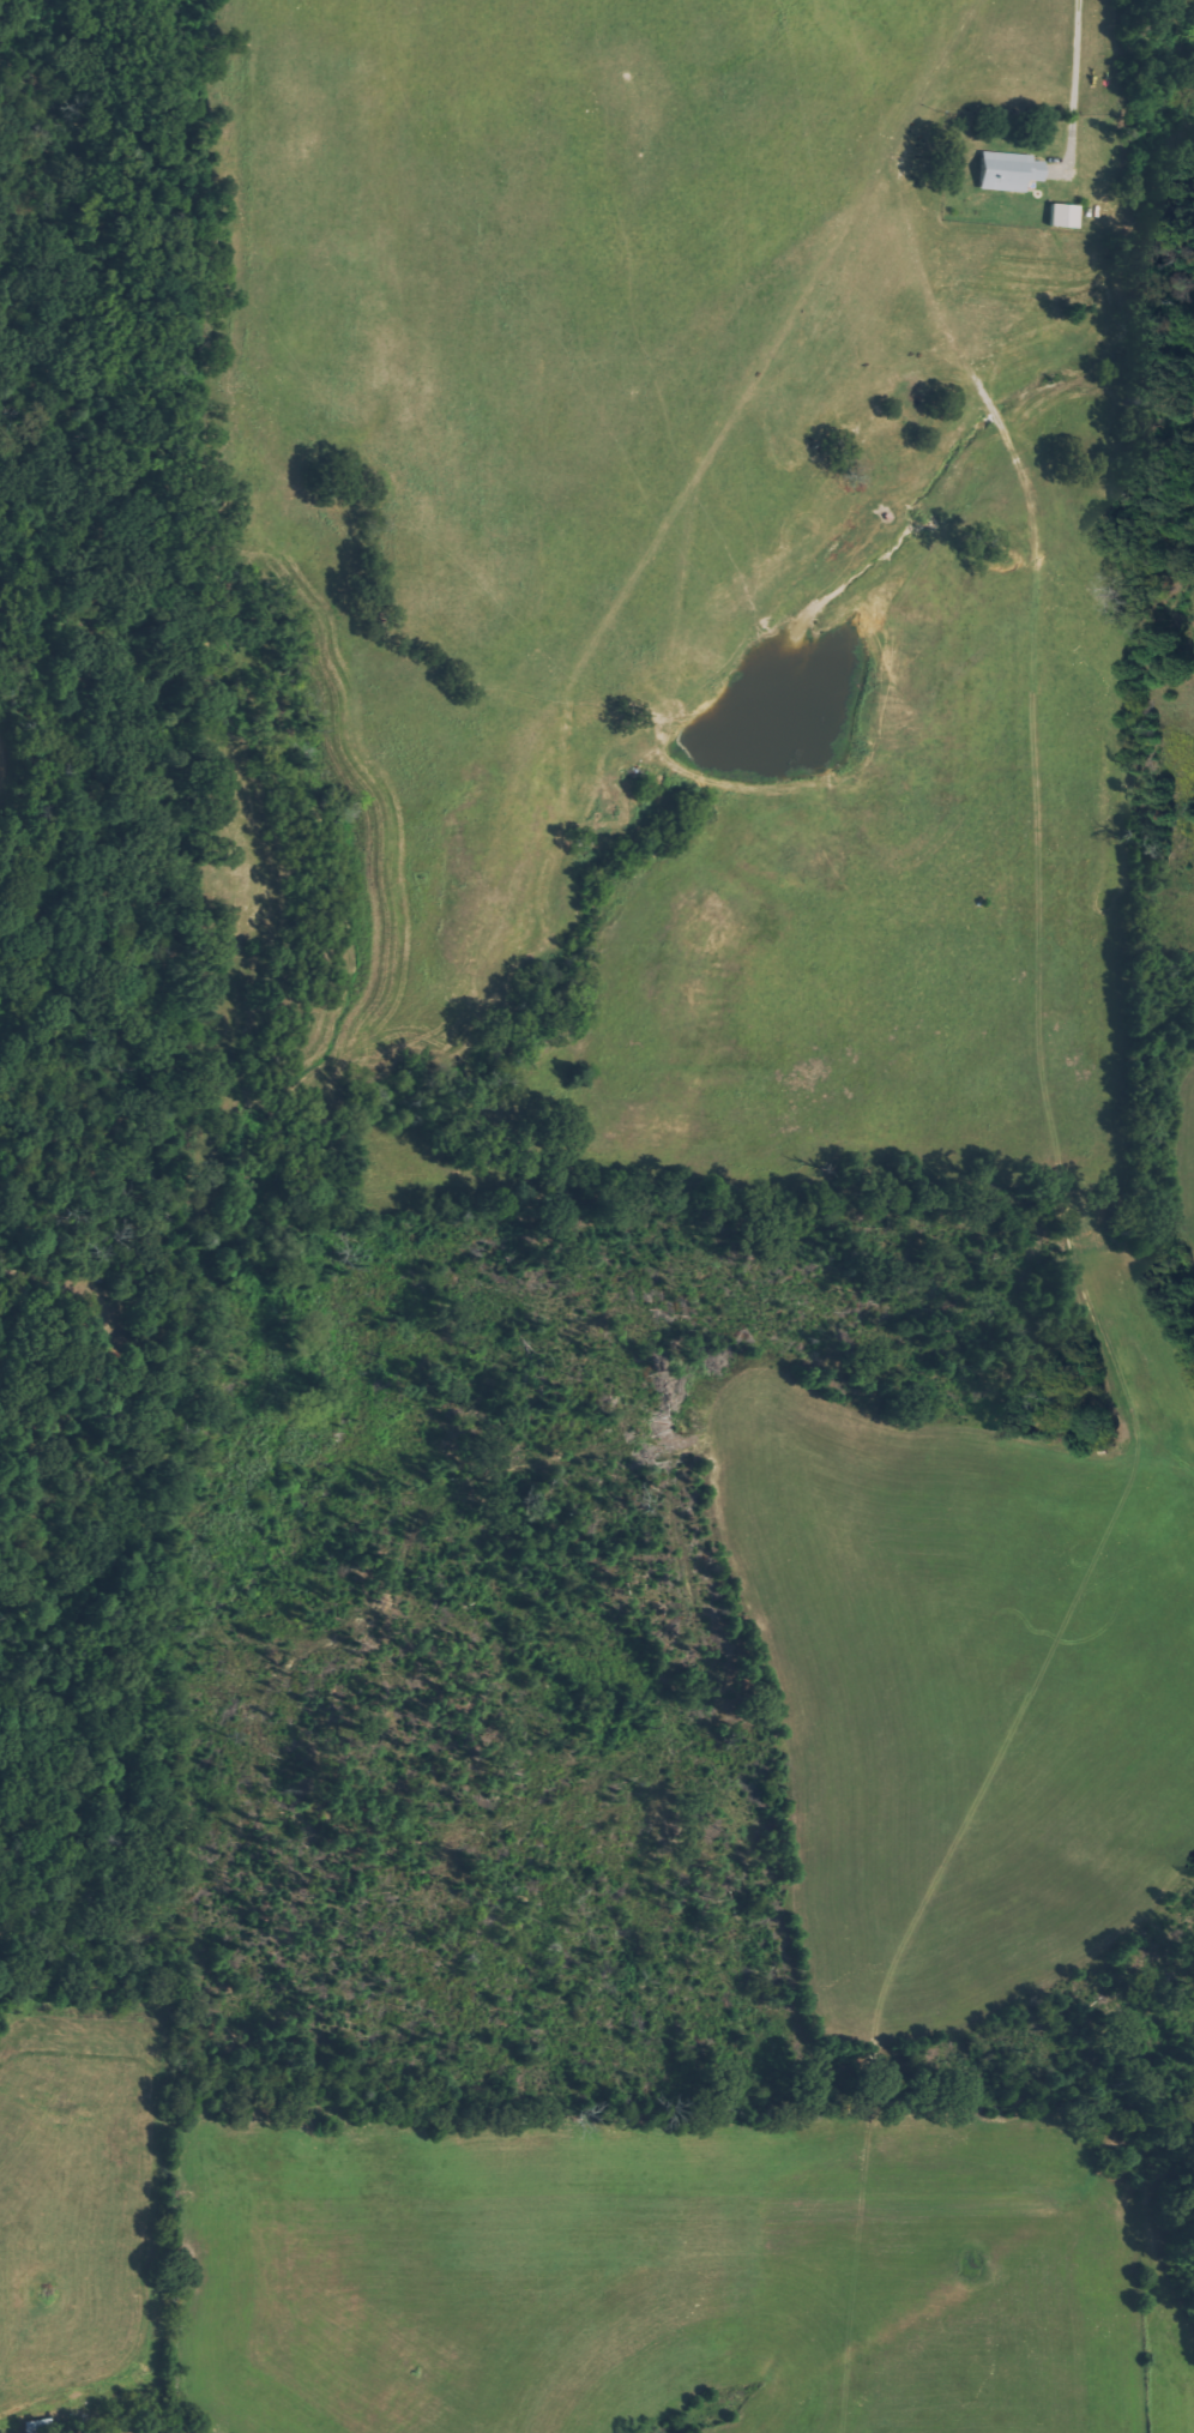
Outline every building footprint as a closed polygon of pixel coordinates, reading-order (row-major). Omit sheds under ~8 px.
[(977,191),(1024,192),(1024,181),(1042,182),(1043,162),(1032,162),(1032,155),(979,153),(977,191)] [(1046,226),(1074,230),(1076,207),(1049,204),(1046,226)]
